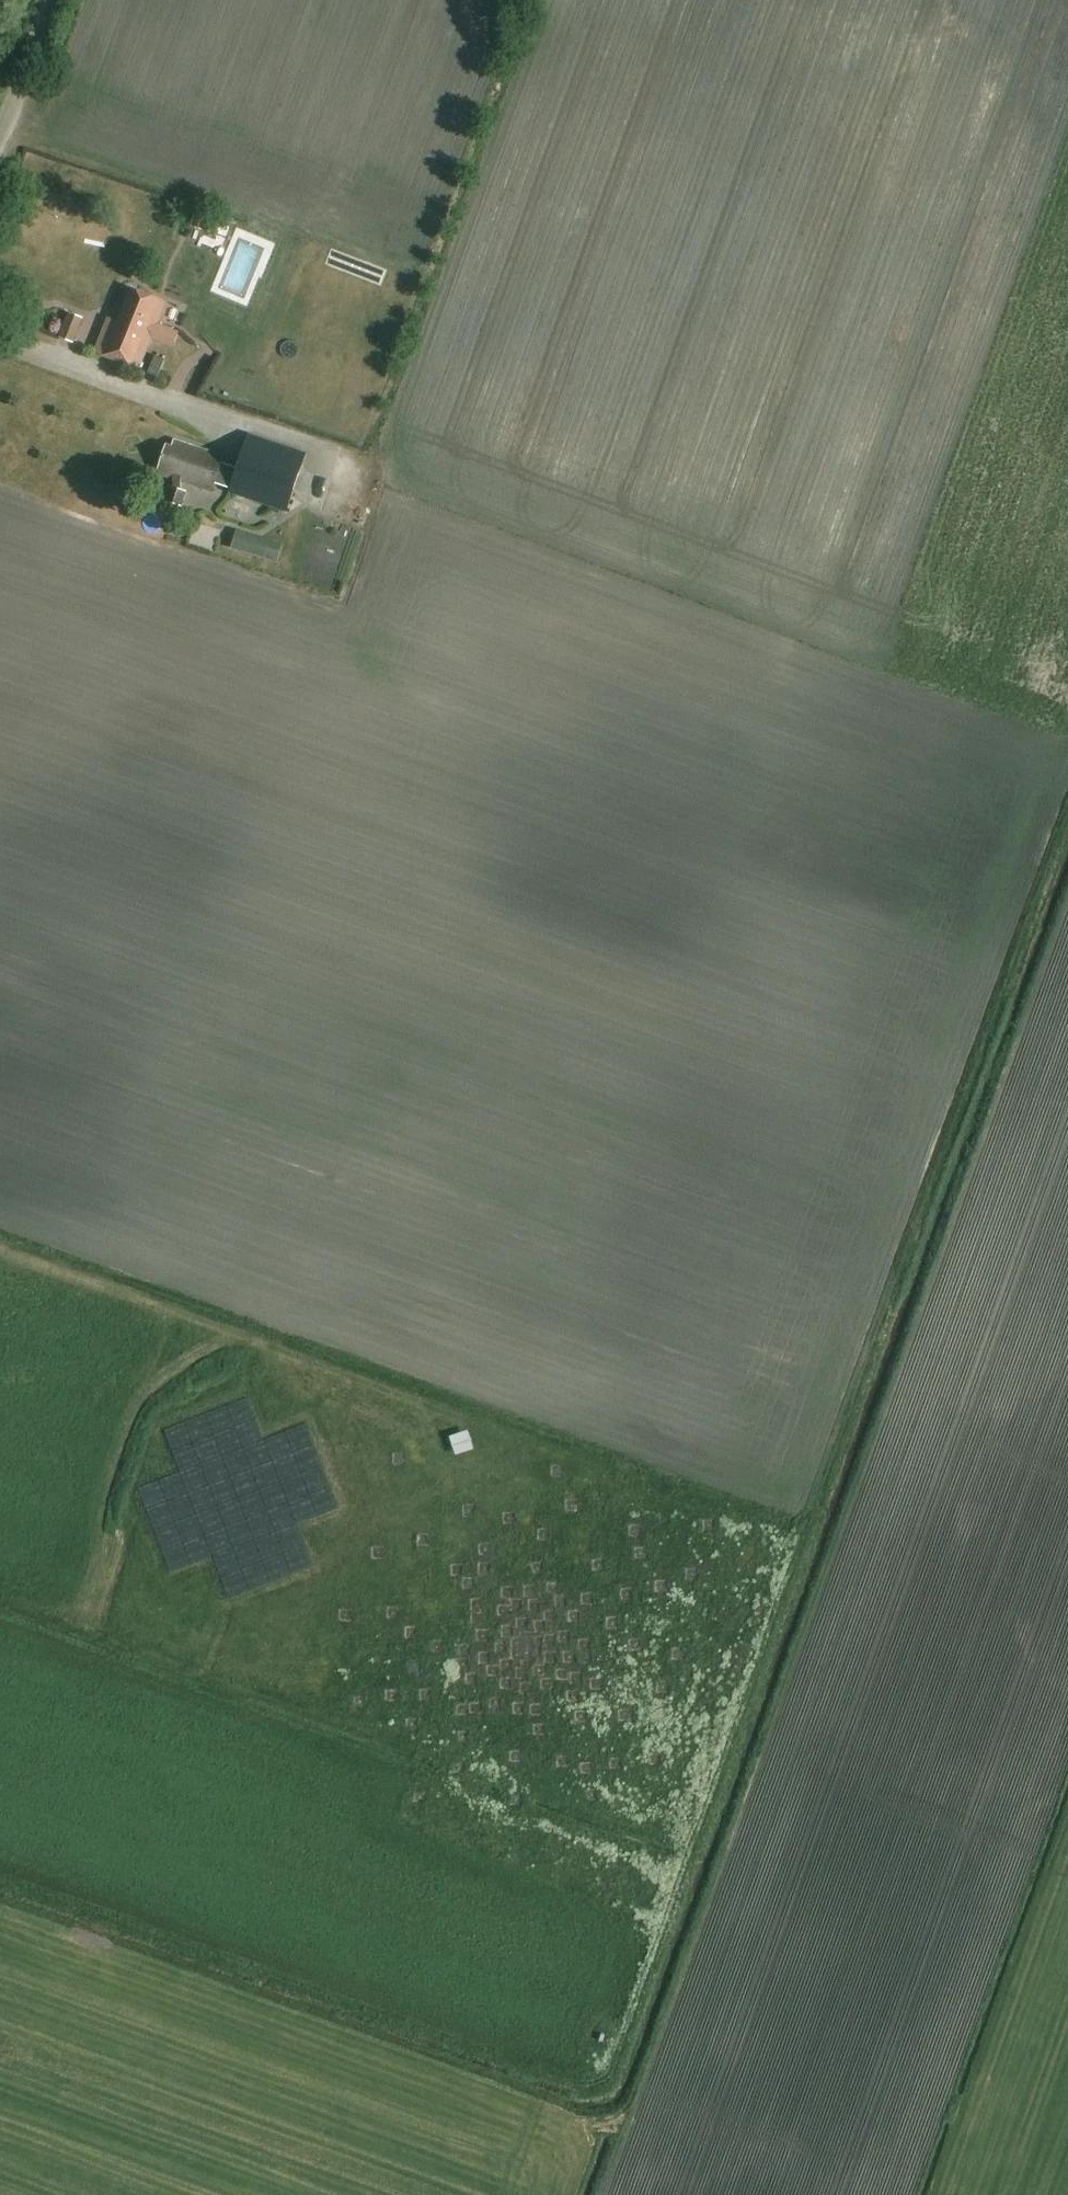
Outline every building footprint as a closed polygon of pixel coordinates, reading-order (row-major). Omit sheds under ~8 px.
[(188,229),(208,236),(214,218),(194,211),(188,229)] [(93,356),(136,373),(149,342),(169,351),(177,331),(157,323),(163,308),(130,294),(116,328),(107,324),(93,356)] [(63,345),(76,350),(85,323),(72,318),(63,345)] [(227,492),(285,512),(304,455),(246,435),(235,468),(221,464),(223,457),(173,440),(170,447),(165,445),(155,474),(172,480),(164,501),(178,506),(186,484),(211,493),(213,484),(228,489),(227,492)] [(297,507),(319,512),(327,476),(305,471),(297,507)] [(255,578),(277,579),(279,555),(257,554),(255,578)] [(163,1430),(179,1472),(137,1488),(170,1572),(212,1556),(228,1598),(313,1566),(296,1524),(338,1507),(306,1423),(264,1439),(247,1397),(163,1430)]
